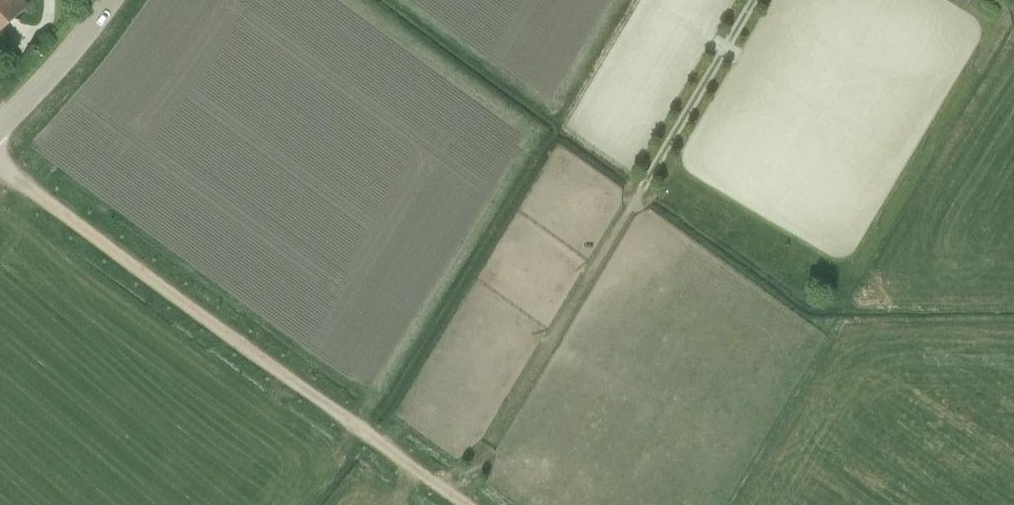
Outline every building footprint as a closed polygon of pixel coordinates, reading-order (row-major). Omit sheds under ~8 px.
[(28,7),(22,0),(0,0),(0,32),(28,7)]
